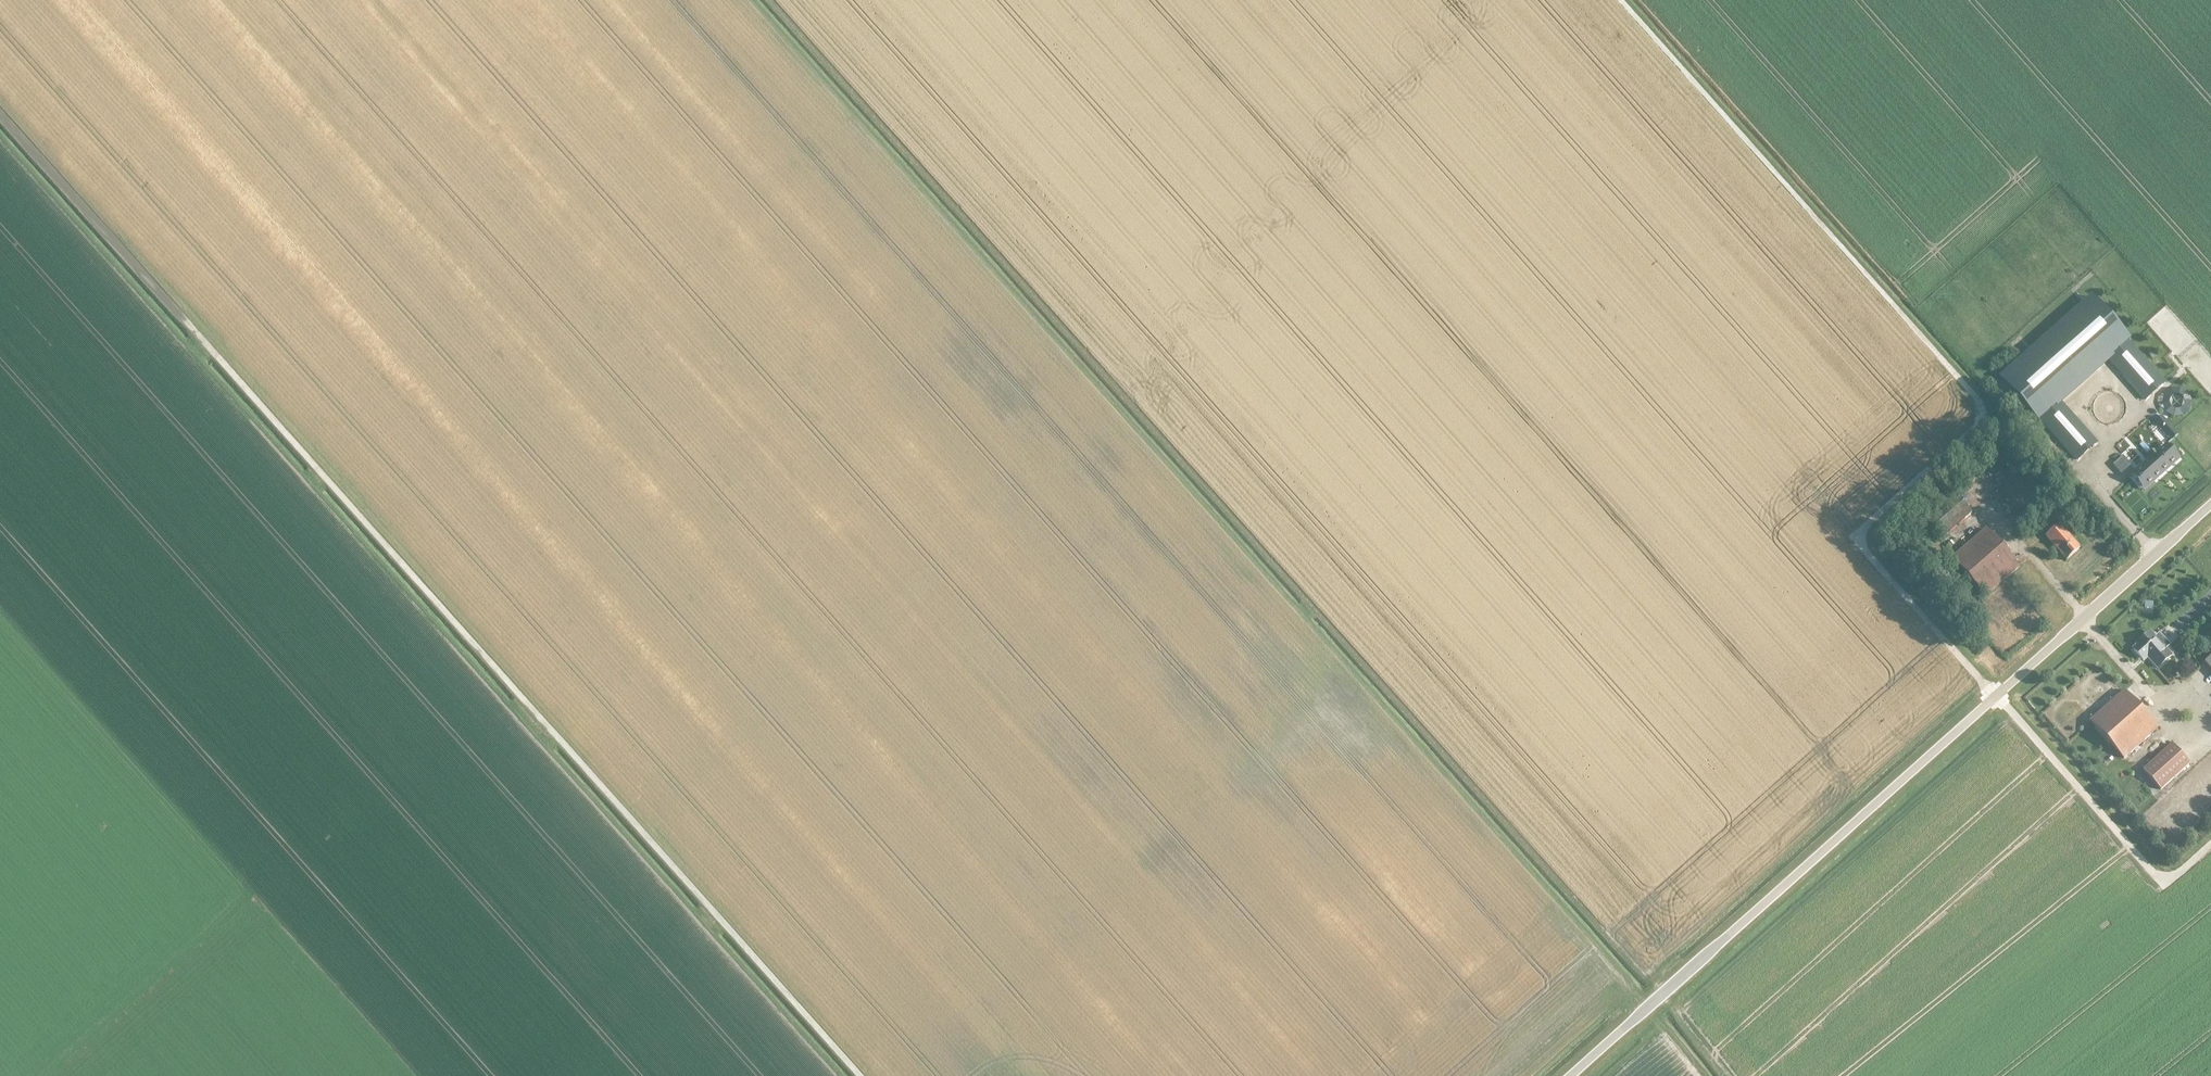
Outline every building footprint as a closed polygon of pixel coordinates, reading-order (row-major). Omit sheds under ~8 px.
[(2034,421),(2127,340),(2093,300),(2000,382),(2034,421)] [(2147,401),(2165,384),(2128,342),(2109,358),(2147,401)] [(2091,398),(2077,414),(2098,433),(2105,426),(2114,417),(2109,413),(2109,414),(2091,398)] [(2059,402),(2040,419),(2042,421),(2077,460),(2096,443),(2061,404),(2059,402)] [(2164,446),(2139,468),(2146,476),(2148,474),(2154,481),(2178,460),(2172,453),(2171,454),(2164,446)] [(1941,540),(1971,514),(1954,494),(1924,520),(1941,540)] [(2059,525),(2049,534),(2045,537),(2066,561),(2079,549),(2059,525)] [(1984,598),(2018,568),(1985,530),(1951,560),(1984,598)] [(2149,633),(2136,645),(2137,647),(2133,651),(2138,657),(2140,659),(2144,655),(2157,669),(2170,657),(2161,646),(2165,642),(2159,636),(2158,635),(2154,639),(2149,633)] [(2123,759),(2157,729),(2123,692),(2090,722),(2123,759)] [(2160,791),(2189,765),(2171,745),(2142,771),(2160,791)]
